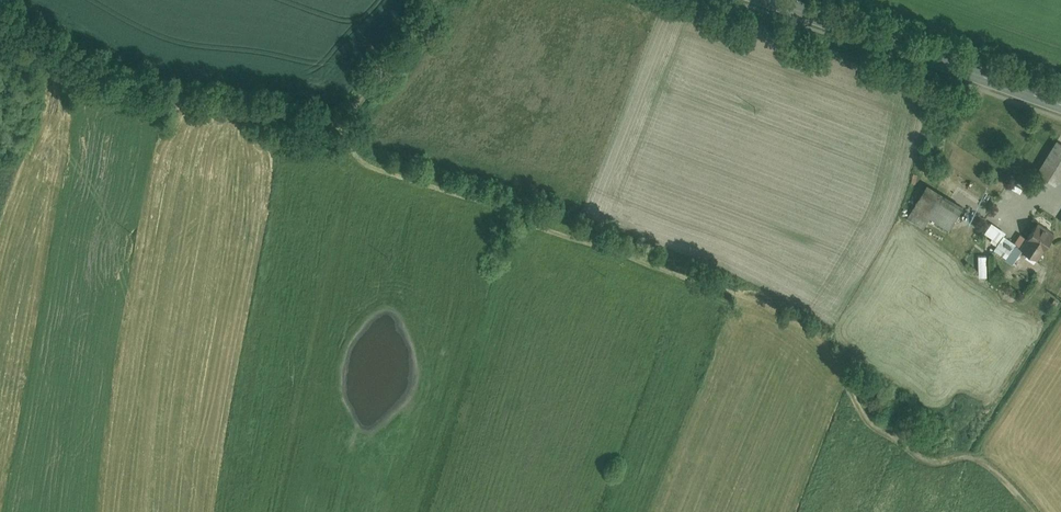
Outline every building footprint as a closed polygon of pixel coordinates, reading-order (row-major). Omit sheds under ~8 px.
[(1056,184),(1060,176),(1060,143),(1057,140),(1036,171),(1056,184)] [(914,212),(950,229),(963,202),(927,185),(914,212)] [(1037,258),(1056,229),(1039,218),(1026,238),(1021,234),(1016,242),(1004,234),(999,241),(992,251),(1011,263),(1021,248),(1037,258)] [(999,241),(1004,234),(1006,231),(991,221),(984,231),(999,241)]
